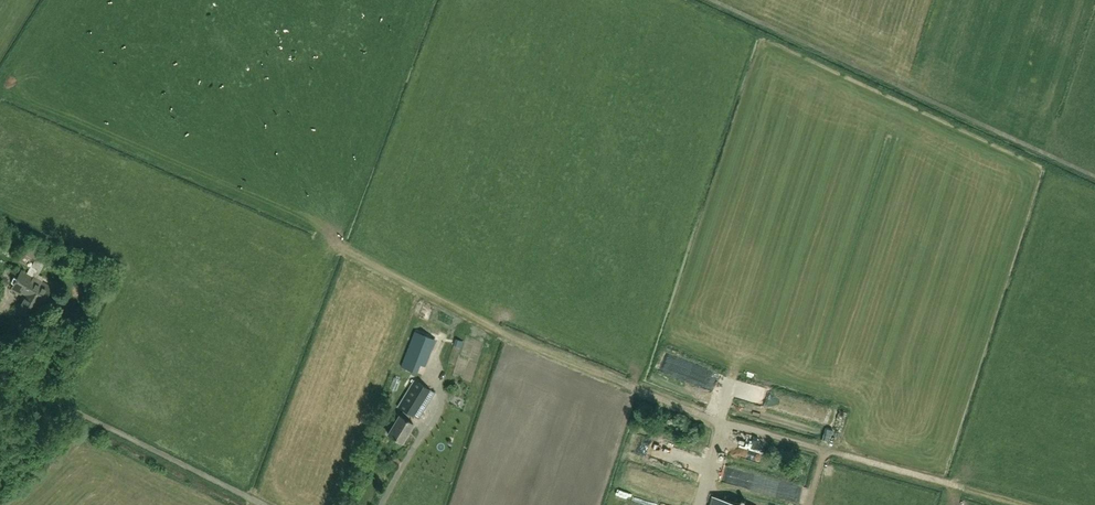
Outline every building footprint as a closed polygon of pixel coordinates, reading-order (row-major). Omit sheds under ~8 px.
[(34,273),(39,264),(32,261),(28,269),(34,273)] [(21,270),(11,289),(24,296),(14,313),(29,322),(39,305),(41,306),(52,288),(21,270)] [(425,367),(438,331),(417,323),(401,367),(416,373),(419,365),(425,367)] [(410,414),(417,419),(434,392),(413,380),(397,406),(403,410),(399,415),(387,434),(401,442),(412,424),(406,420),(410,414)] [(369,456),(382,464),(389,452),(377,444),(369,456)] [(713,496),(710,504),(745,504),(713,496)]
